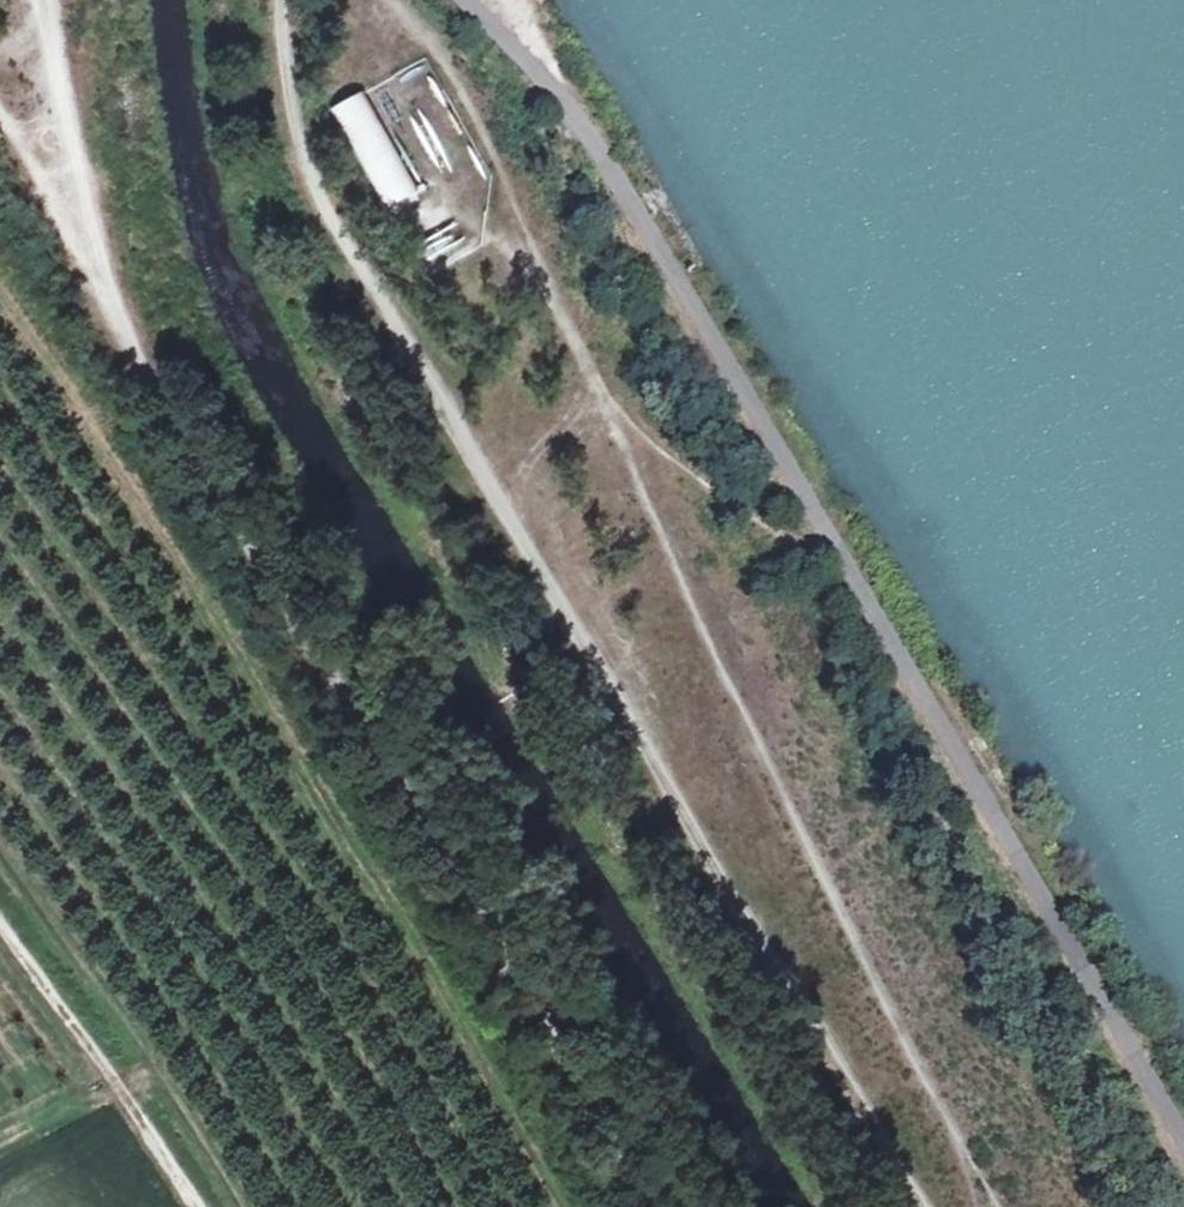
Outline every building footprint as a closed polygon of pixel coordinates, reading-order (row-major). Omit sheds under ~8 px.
[(365,94),(333,111),(386,207),(418,190),(365,94)]
